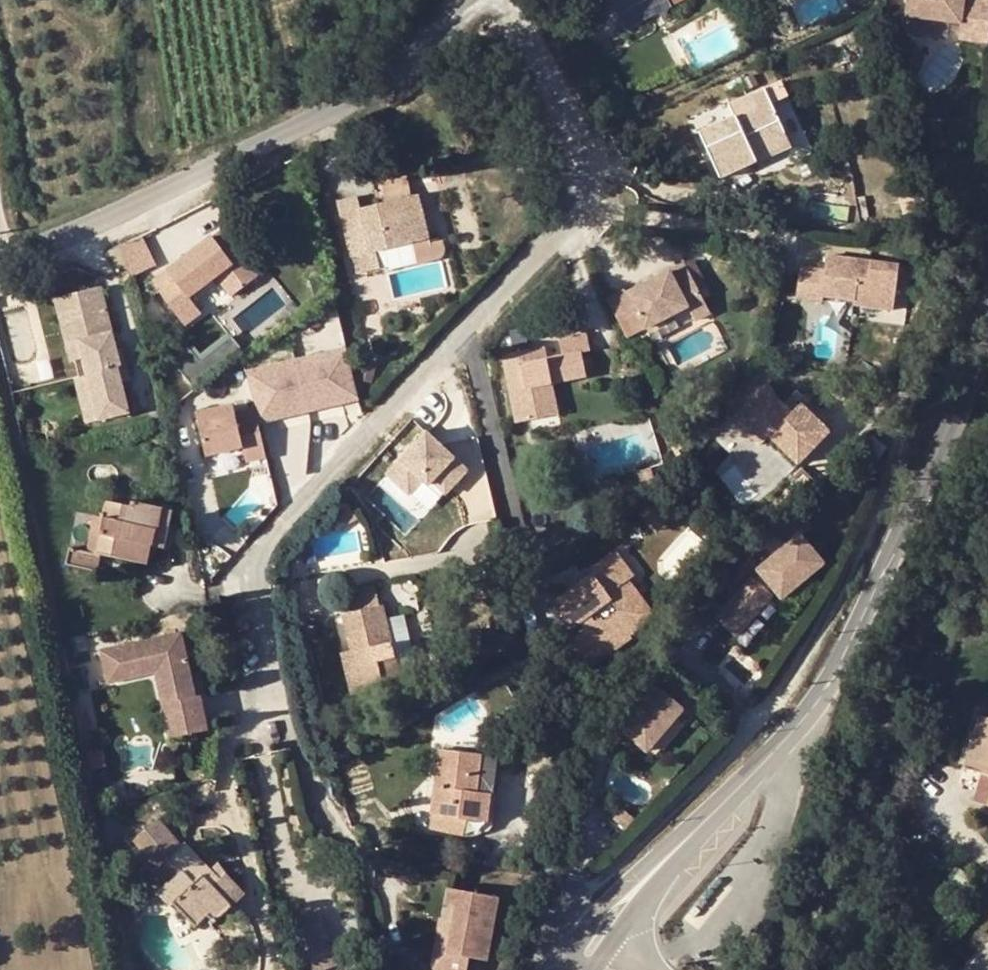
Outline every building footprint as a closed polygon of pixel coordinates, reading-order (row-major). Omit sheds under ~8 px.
[(621,22),(648,7),(644,0),(608,0),(621,22)] [(621,22),(625,30),(673,6),(669,0),(644,0),(648,7),(621,22)] [(907,15),(961,22),(959,38),(987,41),(987,0),(976,0),(976,3),(963,2),(963,0),(908,0),(907,15)] [(930,109),(924,85),(914,87),(921,111),(930,109)] [(730,160),(769,139),(745,90),(707,109),(712,121),(679,137),(700,182),(734,167),(730,160)] [(780,103),(798,144),(809,138),(791,98),(780,103)] [(378,190),(382,211),(409,204),(404,184),(378,190)] [(333,209),(351,283),(379,277),(375,259),(409,250),(427,246),(416,203),(409,204),(382,211),(358,216),(354,203),(333,209)] [(223,227),(155,281),(179,311),(195,298),(191,294),(219,272),(235,293),(260,273),(223,227)] [(142,232),(124,240),(134,277),(159,264),(142,232)] [(427,246),(409,250),(414,272),(437,267),(441,265),(444,260),(444,256),(440,248),(435,245),(427,246)] [(832,250),(831,265),(812,263),(806,296),(827,298),(827,294),(858,298),(857,303),(898,309),(904,259),(876,255),(875,263),(863,261),(863,254),(832,250)] [(699,260),(691,265),(706,292),(715,286),(699,260)] [(694,306),(703,321),(718,313),(706,292),(691,265),(689,262),(631,292),(652,330),(694,306)] [(65,296),(76,340),(109,331),(110,331),(98,287),(65,296)] [(52,299),(69,363),(81,361),(76,340),(65,296),(52,299)] [(195,298),(179,311),(189,323),(204,311),(195,298)] [(109,331),(76,340),(81,361),(85,375),(97,421),(126,414),(120,381),(116,366),(121,364),(117,348),(113,349),(109,331)] [(246,347),(234,332),(202,357),(187,369),(199,385),(244,349),(246,347)] [(539,348),(508,354),(521,422),(544,418),(537,387),(558,383),(592,375),(587,354),(597,352),(593,333),(569,338),(571,350),(541,357),(539,348)] [(350,341),(249,368),(257,404),(259,411),(361,383),(350,341)] [(192,344),(177,356),(187,369),(202,357),(192,344)] [(85,375),(72,379),(83,424),(97,421),(85,375)] [(564,414),(558,383),(537,387),(544,418),(564,414)] [(811,461),(841,428),(811,401),(802,410),(774,385),(744,419),(772,444),(781,435),(811,461)] [(236,400),(199,409),(209,452),(246,443),(250,457),(269,453),(259,411),(257,404),(238,409),(236,400)] [(471,471),(430,431),(390,473),(411,494),(425,480),(431,486),(435,481),(448,494),(471,471)] [(600,493),(621,486),(617,473),(599,478),(596,479),(600,493)] [(621,486),(600,493),(604,508),(625,502),(621,486)] [(665,497),(640,520),(661,539),(684,515),(665,497)] [(730,612),(749,628),(786,587),(784,586),(789,580),(800,593),(843,553),(818,526),(825,519),(810,504),(787,523),(801,539),(774,564),(777,568),(771,574),(767,571),(730,612)] [(152,531),(155,508),(135,506),(134,513),(103,508),(101,527),(89,525),(84,558),(68,556),(66,569),(96,574),(98,564),(147,570),(150,549),(131,546),(134,529),(152,531)] [(169,511),(155,508),(152,531),(134,529),(131,546),(150,549),(163,550),(169,511)] [(757,520),(752,514),(739,525),(743,531),(757,520)] [(338,517),(324,522),(337,533),(343,531),(338,517)] [(557,608),(575,633),(583,628),(598,617),(603,624),(589,635),(564,653),(582,677),(613,656),(614,658),(636,643),(634,640),(660,620),(633,584),(639,579),(619,554),(591,574),(595,581),(557,608)] [(340,678),(345,698),(414,681),(399,617),(382,620),(379,608),(374,609),(370,586),(335,596),(339,616),(336,617),(344,653),(350,676),(340,678)] [(598,617),(583,628),(589,635),(603,624),(598,617)] [(193,703),(181,639),(100,656),(106,688),(148,680),(154,679),(160,710),(170,708),(177,743),(205,737),(198,703),(193,703)] [(335,655),(340,678),(350,676),(344,653),(335,655)] [(160,710),(154,679),(148,680),(162,746),(177,743),(170,708),(160,710)] [(708,720),(722,706),(700,683),(687,698),(673,686),(639,725),(664,750),(699,711),(708,720)] [(985,715),(974,768),(987,771),(987,716),(985,715)] [(479,788),(482,753),(436,749),(435,784),(429,784),(426,837),(464,840),(467,814),(494,817),(496,789),(479,788)] [(479,788),(496,789),(500,755),(482,753),(479,788)] [(162,827),(137,849),(161,879),(158,882),(171,896),(163,903),(178,919),(182,915),(196,930),(204,922),(212,931),(233,913),(211,891),(216,887),(188,854),(186,855),(162,827)] [(211,891),(233,913),(246,901),(226,878),(216,887),(211,891)] [(455,907),(447,953),(488,961),(499,897),(449,888),(445,905),(455,907)] [(302,926),(314,958),(333,951),(321,919),(302,926)]
